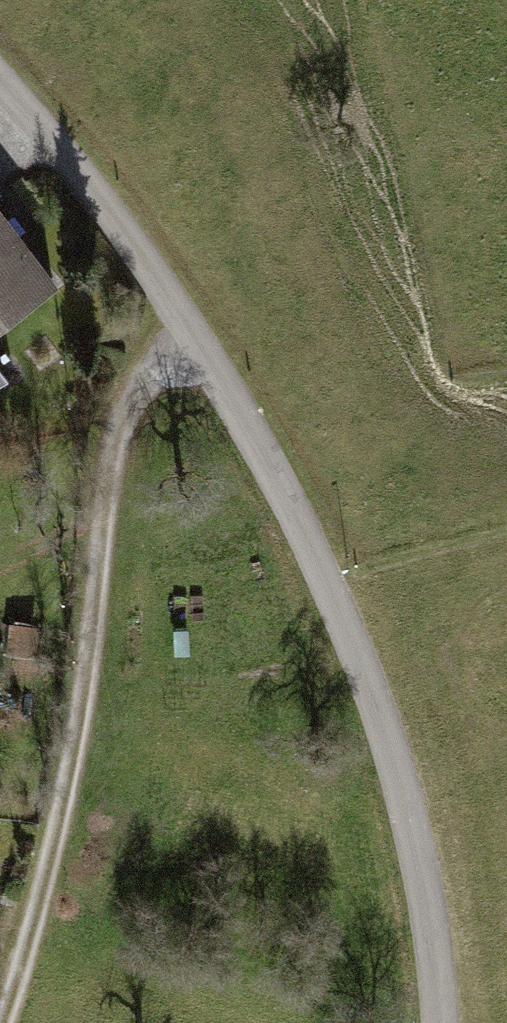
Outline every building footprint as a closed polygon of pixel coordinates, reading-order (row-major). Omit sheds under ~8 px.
[(0,162),(0,334),(93,267),(10,154),(0,162)]
